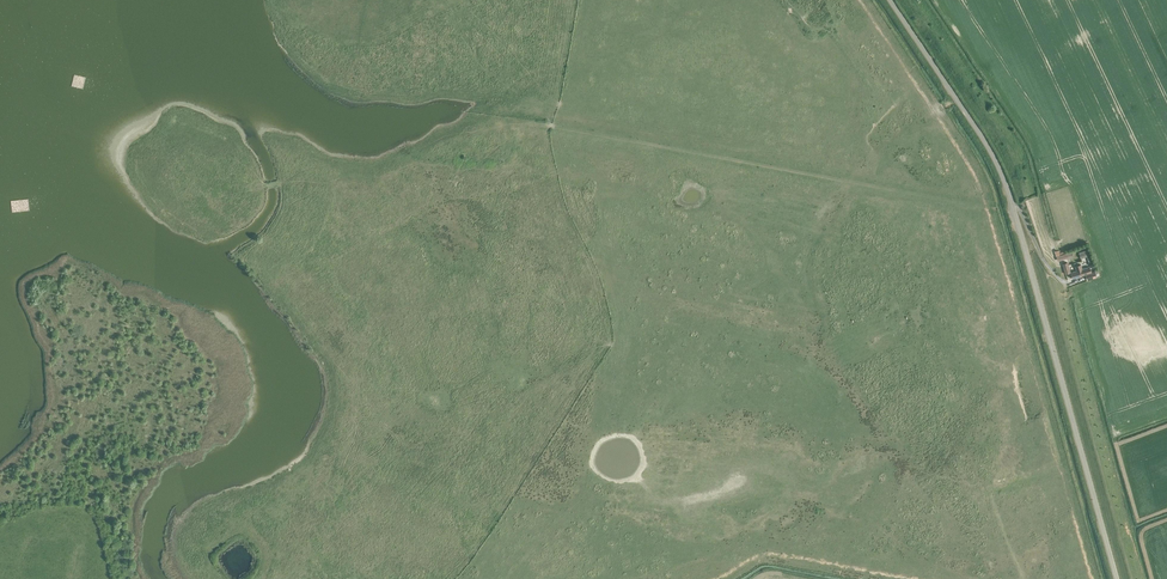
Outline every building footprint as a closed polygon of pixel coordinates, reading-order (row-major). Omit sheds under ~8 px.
[(1058,250),(1055,251),(1058,261),(1074,257),(1072,252),(1060,255),(1058,250)] [(1085,274),(1087,280),(1097,277),(1095,271),(1091,272),(1090,267),(1082,269),(1081,264),(1075,266),(1077,271),(1070,273),(1072,278),(1085,274)]
